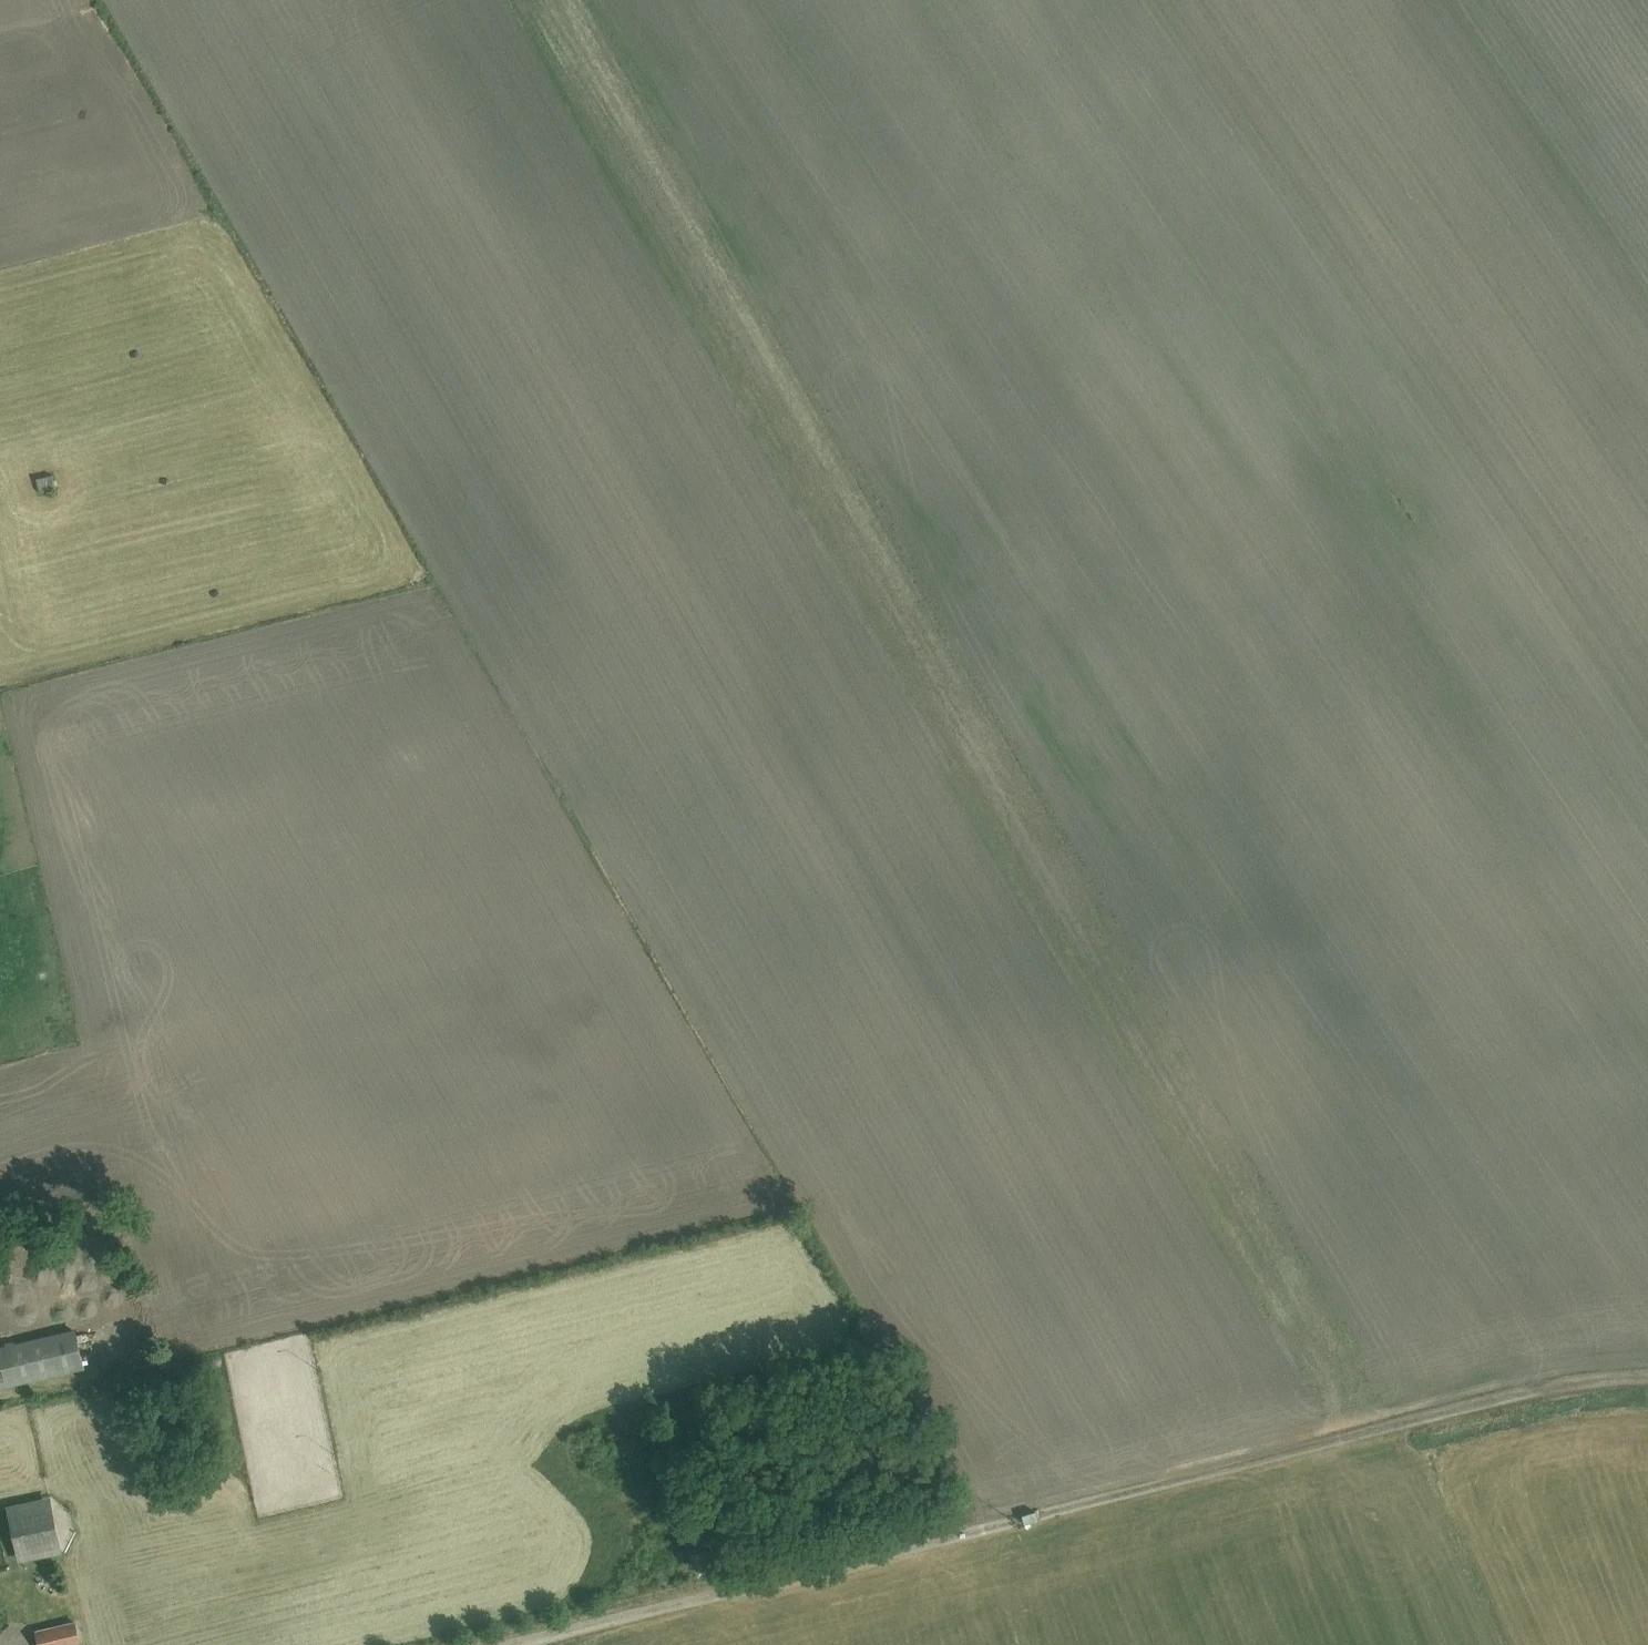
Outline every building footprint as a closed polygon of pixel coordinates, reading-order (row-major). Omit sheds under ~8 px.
[(40,492),(56,488),(53,475),(37,478),(40,492)] [(0,1348),(0,1389),(18,1385),(82,1370),(73,1332),(9,1346),(0,1348)] [(19,1555),(59,1546),(50,1503),(9,1512),(19,1555)] [(80,1643),(75,1622),(36,1631),(40,1644),(73,1644),(80,1643)]
